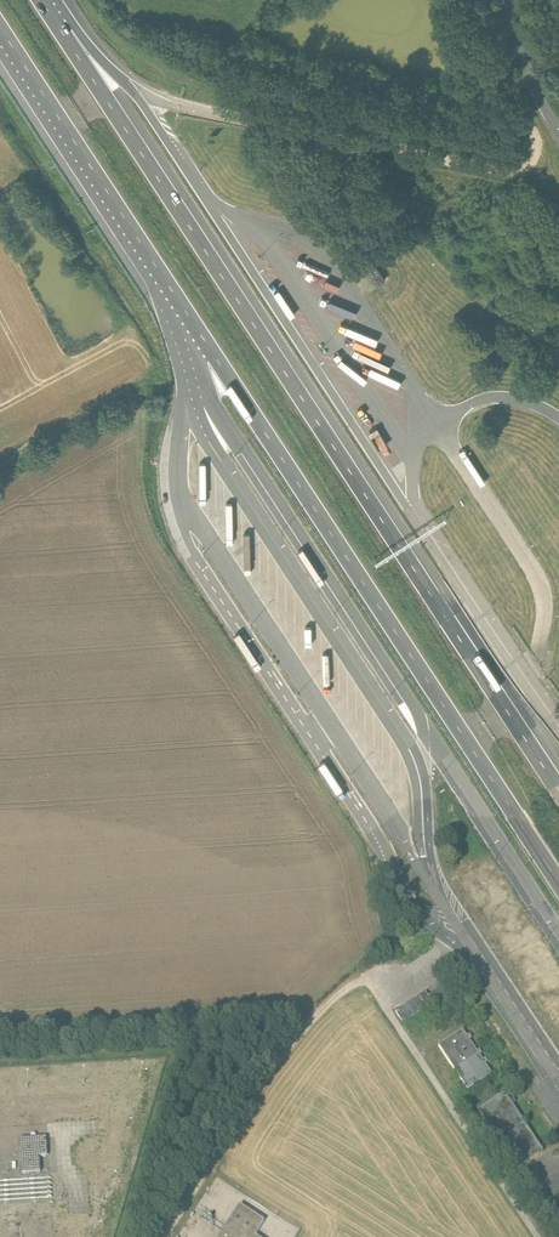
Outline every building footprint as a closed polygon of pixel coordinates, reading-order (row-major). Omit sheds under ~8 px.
[(313,258),(314,254),(298,249),(297,254),(313,258)] [(371,259),(363,265),(377,286),(385,281),(371,259)] [(425,991),(395,1011),(402,1022),(433,1002),(436,1008),(454,996),(446,984),(428,995),(425,991)] [(462,1031),(438,1046),(468,1090),(491,1075),(462,1031)] [(502,1092),(477,1109),(516,1170),(527,1163),(542,1153),(502,1092)] [(39,1156),(47,1156),(46,1137),(20,1138),(22,1173),(40,1172),(39,1156)] [(218,1236),(257,1236),(255,1235),(264,1220),(239,1204),(218,1236)]
